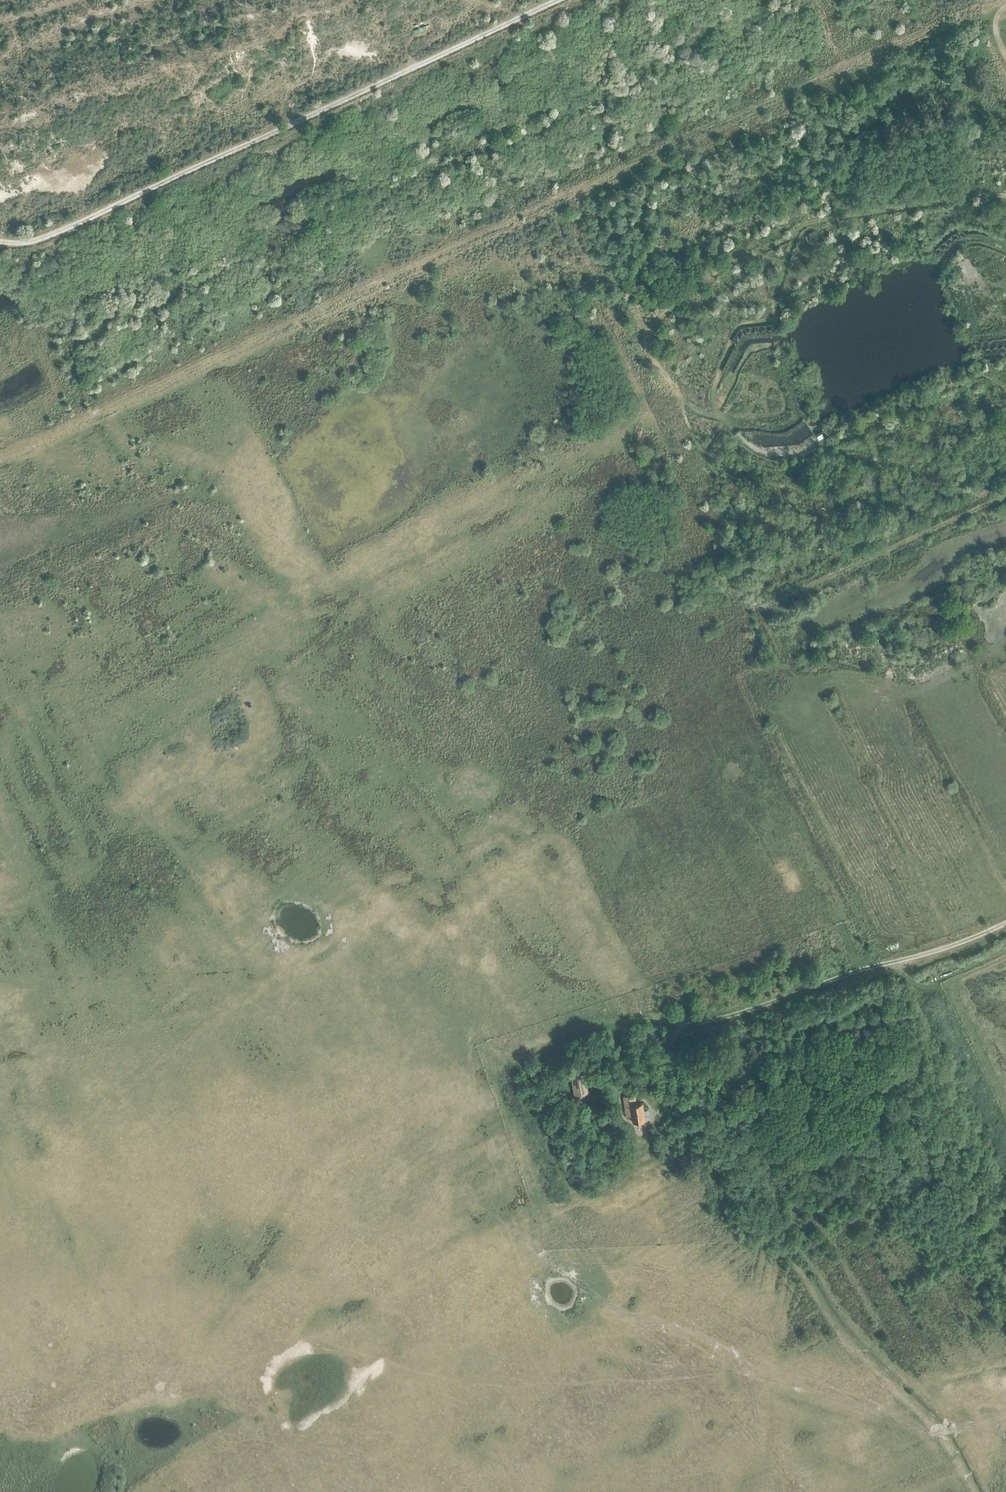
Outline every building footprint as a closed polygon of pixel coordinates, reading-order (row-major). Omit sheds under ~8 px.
[(571,1073),(575,1093),(584,1091),(581,1071),(571,1073)] [(642,1101),(636,1102),(635,1093),(623,1094),(627,1115),(632,1114),(633,1120),(645,1118),(642,1101)]
